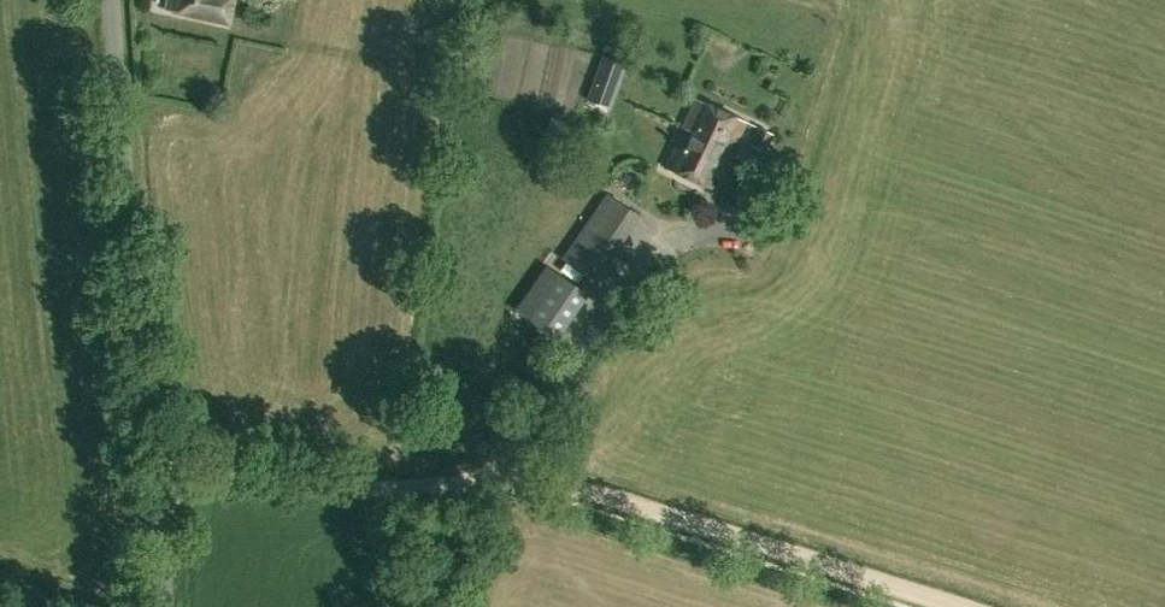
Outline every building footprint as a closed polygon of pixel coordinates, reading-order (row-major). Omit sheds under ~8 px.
[(234,0),(168,0),(166,10),(230,23),(234,0)] [(602,57),(593,82),(617,90),(625,65),(602,57)] [(696,98),(678,136),(664,166),(715,190),(747,122),(696,98)] [(759,127),(752,145),(765,151),(773,133),(759,127)] [(596,281),(642,216),(608,193),(562,258),(596,281)] [(557,338),(586,295),(543,266),(514,308),(557,338)]
